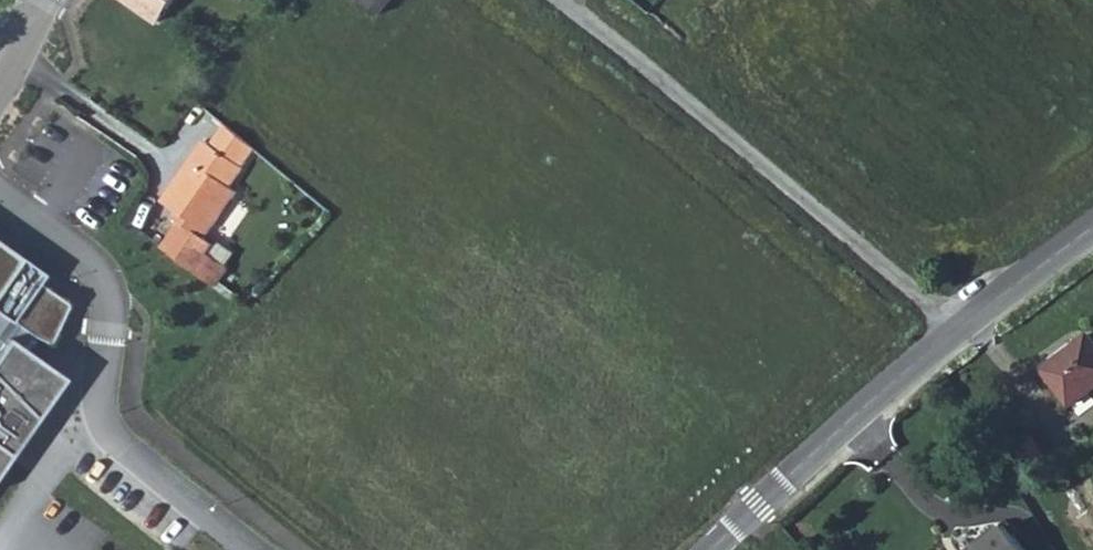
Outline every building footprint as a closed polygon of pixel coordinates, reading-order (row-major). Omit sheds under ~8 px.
[(160,23),(176,0),(126,0),(160,23)] [(379,13),(389,0),(364,0),(379,13)] [(163,247),(215,287),(228,268),(208,252),(212,245),(204,240),(237,191),(231,187),(255,151),(224,128),(212,144),(205,140),(162,200),(177,211),(173,219),(180,223),(163,247)] [(14,350),(26,333),(47,343),(65,304),(33,281),(39,273),(0,246),(0,337),(3,339),(2,342),(14,350)] [(1070,406),(1092,389),(1092,344),(1086,335),(1068,348),(1070,352),(1044,370),(1070,406)] [(0,345),(0,460),(56,380),(14,350),(2,342),(0,345)] [(976,549),(1002,531),(998,526),(973,546),(976,549)] [(1007,527),(1002,531),(976,549),(1026,549),(1007,527)]
